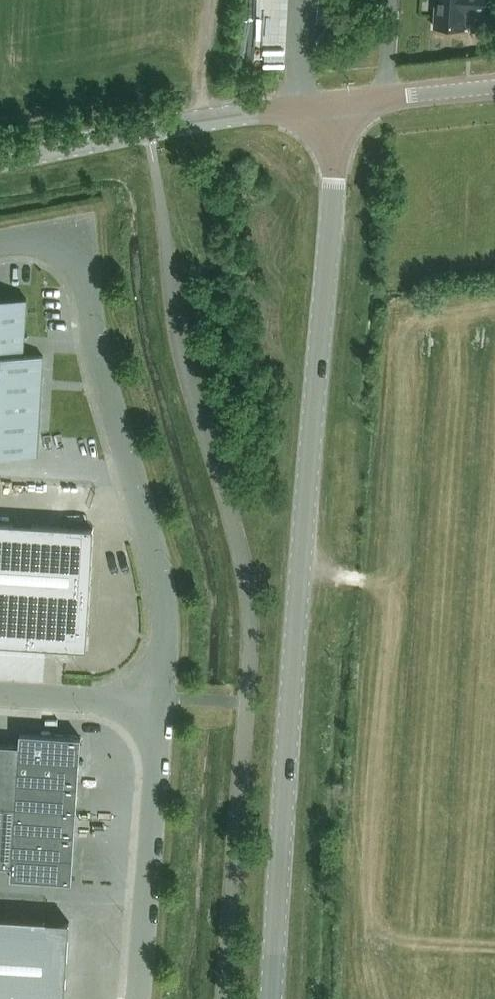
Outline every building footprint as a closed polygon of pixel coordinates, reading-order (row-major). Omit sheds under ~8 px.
[(435,25),(463,28),(464,12),(490,14),(491,0),(437,0),(435,25)] [(27,298),(0,296),(0,353),(23,354),(27,298)] [(37,456),(43,355),(23,354),(0,353),(0,454),(37,456)] [(0,522),(0,643),(85,648),(93,528),(0,522)] [(19,745),(19,757),(79,761),(81,737),(20,733),(19,745)] [(15,805),(17,781),(19,757),(19,745),(0,743),(0,804),(15,805)] [(19,757),(17,781),(78,785),(79,761),(19,757)] [(17,781),(15,805),(76,809),(78,785),(17,781)] [(12,866),(12,853),(14,829),(15,805),(0,804),(0,865),(12,866)] [(15,805),(14,829),(75,833),(76,809),(15,805)] [(14,829),(12,853),(73,857),(75,833),(14,829)] [(12,866),(11,877),(72,882),(73,857),(12,853),(12,866)] [(69,921),(0,917),(0,998),(64,998),(69,921)]
